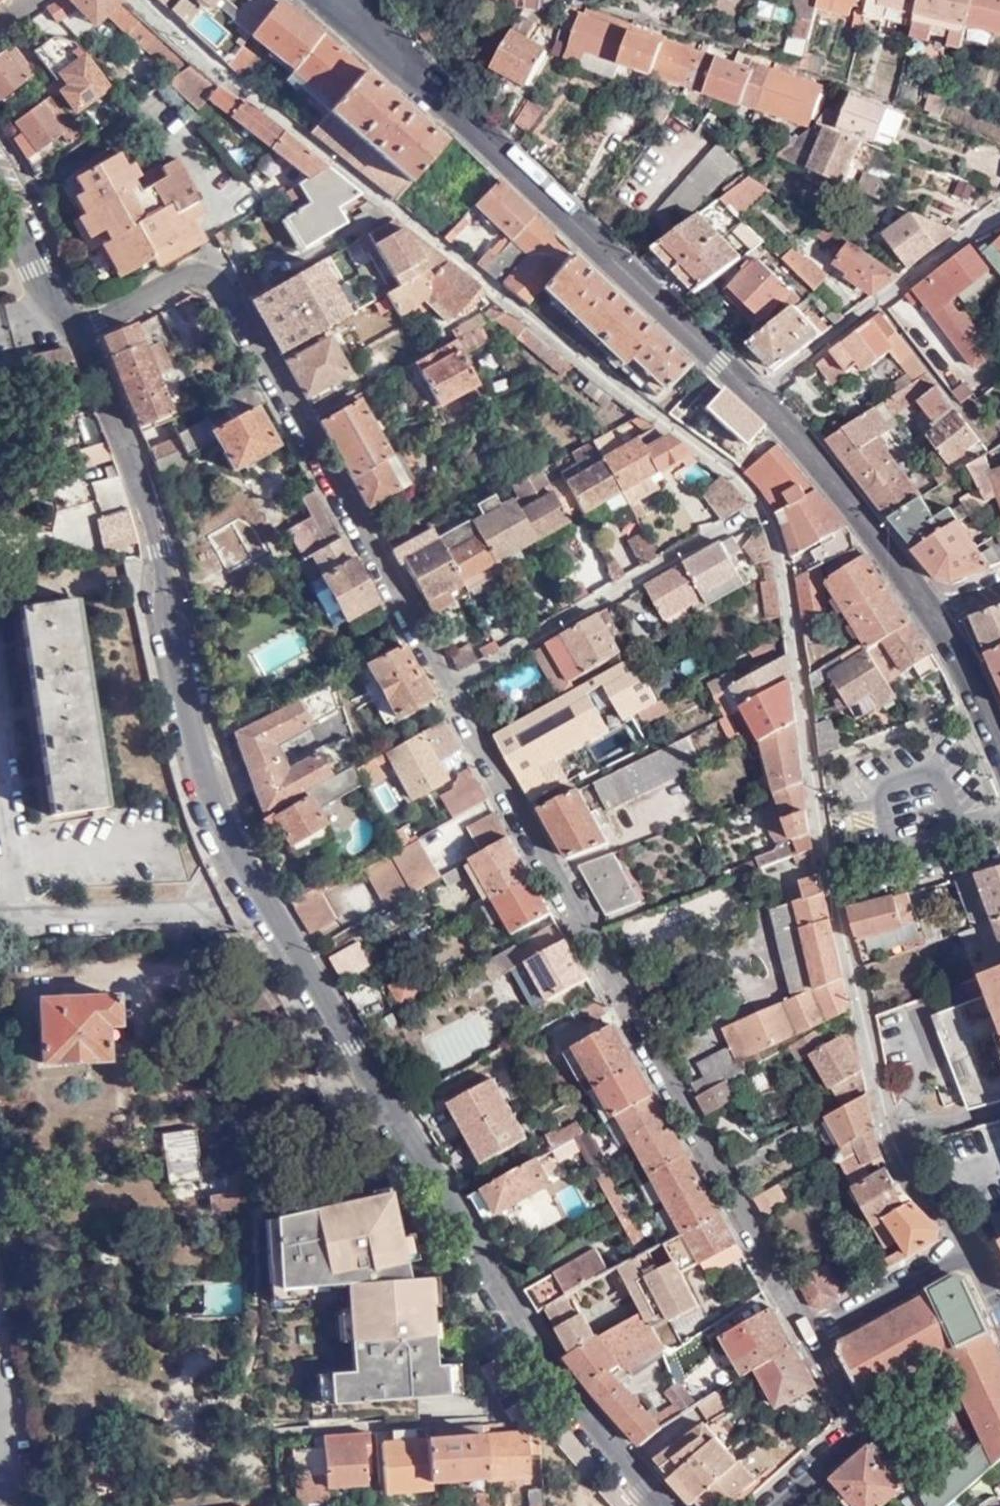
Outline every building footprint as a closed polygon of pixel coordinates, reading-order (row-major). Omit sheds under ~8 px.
[(47,9),(56,24),(63,19),(77,10),(92,25),(93,26),(107,14),(143,48),(145,48),(158,63),(160,62),(164,66),(164,69),(171,76),(188,63),(124,5),(119,0),(60,0),(47,9)] [(169,12),(185,27),(198,12),(183,0),(179,0),(169,12)] [(210,10),(219,0),(199,0),(210,10)] [(239,24),(245,29),(251,34),(278,0),(258,0),(239,24)] [(281,0),(278,0),(251,34),(292,69),(321,34),(281,0)] [(524,0),(483,0),(482,6),(522,11),(524,0)] [(525,5),(565,10),(567,0),(525,0),(525,5)] [(556,38),(553,48),(564,52),(563,57),(579,65),(578,69),(610,79),(616,62),(632,16),(584,0),(567,41),(556,38)] [(796,36),(807,39),(816,5),(817,0),(805,0),(796,36)] [(816,5),(851,15),(856,0),(817,0),(816,5)] [(921,0),(869,0),(865,18),(882,23),(884,17),(914,27),(921,0)] [(965,26),(973,0),(921,0),(914,27),(911,38),(928,43),(935,18),(949,23),(942,46),(959,51),(965,26)] [(965,26),(999,35),(999,0),(973,0),(965,26)] [(77,10),(63,19),(78,37),(92,25),(77,10)] [(705,40),(632,16),(616,62),(688,88),(700,55),(705,40)] [(251,34),(245,29),(235,42),(241,47),(251,34)] [(514,30),(493,67),(528,86),(548,49),(514,30)] [(349,58),(321,34),(292,69),(284,79),(325,113),(362,70),(349,58)] [(785,51),(798,55),(795,63),(801,65),(807,39),(796,36),(790,35),(785,51)] [(53,82),(45,87),(51,96),(68,117),(106,90),(73,44),(50,37),(30,51),(53,82)] [(0,53),(0,99),(34,75),(11,46),(0,53)] [(253,56),(241,47),(227,65),(238,75),(253,56)] [(700,55),(688,88),(744,108),(748,106),(807,126),(810,118),(816,120),(826,89),(764,68),(767,60),(753,56),(748,70),(700,55)] [(238,103),(217,86),(189,64),(175,74),(186,83),(179,91),(199,109),(207,99),(267,145),(281,129),(261,115),(240,101),(238,103)] [(392,198),(445,143),(362,70),(325,113),(309,132),(392,198)] [(186,83),(175,74),(167,80),(179,91),(186,83)] [(240,101),(217,86),(238,103),(240,101)] [(118,114),(127,108),(117,94),(108,100),(118,114)] [(878,130),(887,109),(850,94),(836,126),(874,140),(878,130)] [(20,133),(13,138),(26,156),(62,132),(68,141),(80,132),(80,131),(68,117),(51,96),(13,124),(20,133)] [(529,132),(543,108),(529,100),(515,123),(529,132)] [(901,114),(887,109),(878,130),(893,136),(901,114)] [(86,138),(102,125),(96,118),(80,131),(80,132),(86,138)] [(844,186),(862,142),(826,129),(817,125),(777,158),(809,171),(829,179),(844,186)] [(281,129),(267,145),(308,177),(327,166),(281,129)] [(103,287),(118,279),(101,247),(110,241),(104,230),(89,239),(78,218),(84,215),(75,197),(83,193),(74,179),(119,154),(127,167),(133,164),(119,140),(49,192),(103,287)] [(665,239),(733,163),(715,146),(646,223),(665,239)] [(128,274),(152,260),(199,235),(192,223),(202,217),(195,203),(199,201),(176,161),(148,176),(142,180),(140,177),(134,181),(127,167),(119,154),(74,179),(83,193),(92,210),(84,215),(78,218),(89,239),(104,230),(110,241),(128,274)] [(134,181),(140,177),(133,164),(127,167),(134,181)] [(327,166),(308,177),(299,182),(311,204),(298,211),(287,218),(304,246),(345,222),(335,207),(360,193),(327,166)] [(928,168),(922,184),(950,194),(956,179),(928,168)] [(823,187),(829,179),(809,171),(805,180),(823,187)] [(857,192),(881,201),(888,183),(866,173),(857,192)] [(740,219),(768,189),(748,176),(719,198),(740,219)] [(511,239),(512,237),(535,215),(521,201),(497,178),(474,203),(511,239)] [(970,202),(975,185),(959,179),(953,196),(970,202)] [(299,182),(285,190),(298,211),(311,204),(299,182)] [(75,197),(84,215),(92,210),(83,193),(75,197)] [(766,243),(740,219),(719,198),(709,206),(754,252),(766,243)] [(354,218),(363,234),(392,218),(375,205),(354,218)] [(501,284),(526,304),(540,287),(570,253),(572,252),(535,215),(512,237),(530,254),(501,284)] [(652,250),(696,295),(742,260),(697,215),(652,250)] [(910,267),(955,232),(913,215),(885,235),(910,267)] [(392,218),(363,234),(365,236),(359,240),(366,255),(375,250),(391,279),(388,281),(390,284),(393,283),(396,286),(444,260),(392,218)] [(460,219),(450,229),(454,233),(465,223),(460,219)] [(875,295),(898,277),(818,223),(812,233),(842,254),(838,261),(856,274),(853,280),(875,295)] [(233,246),(223,228),(213,234),(223,252),(233,246)] [(152,260),(156,266),(202,241),(199,235),(152,260)] [(999,274),(999,236),(981,251),(999,274)] [(118,279),(128,274),(110,241),(101,247),(118,279)] [(202,241),(156,266),(158,268),(203,242),(202,241)] [(822,270),(832,263),(814,241),(804,249),(822,270)] [(981,251),(975,242),(935,273),(956,300),(989,275),(999,289),(999,274),(981,251)] [(774,252),(813,291),(827,278),(809,258),(806,260),(794,247),(791,250),(784,243),(774,252)] [(472,261),(481,269),(495,254),(487,247),(472,261)] [(655,395),(685,364),(570,253),(540,287),(655,395)] [(330,257),(251,300),(281,355),(358,310),(330,257)] [(798,297),(758,260),(730,290),(762,321),(781,301),(788,308),(798,297)] [(385,295),(402,325),(426,310),(427,307),(430,296),(452,316),(454,317),(458,311),(479,288),(446,261),(385,295)] [(935,273),(905,296),(914,306),(922,299),(975,369),(995,354),(965,314),(960,317),(949,304),(956,300),(935,273)] [(486,293),(479,288),(458,311),(465,316),(486,293)] [(834,326),(842,319),(815,292),(808,297),(834,326)] [(430,296),(427,307),(446,324),(452,316),(430,296)] [(451,332),(453,338),(506,309),(497,302),(484,312),(460,324),(459,329),(451,332)] [(774,372),(820,336),(796,307),(748,345),(774,372)] [(573,366),(507,312),(494,319),(561,377),(573,366)] [(834,353),(851,375),(862,367),(868,372),(891,355),(898,364),(904,360),(920,380),(929,374),(882,314),(834,353)] [(140,342),(132,325),(101,338),(136,425),(185,405),(157,335),(140,342)] [(485,340),(479,327),(452,341),(460,355),(485,340)] [(328,336),(285,361),(295,379),(304,396),(348,370),(328,336)] [(460,355),(452,341),(414,362),(438,406),(476,384),(460,355)] [(0,363),(0,388),(33,379),(34,384),(78,374),(67,349),(0,363)] [(834,353),(819,364),(836,386),(851,375),(834,353)] [(920,380),(884,404),(893,415),(914,401),(916,404),(919,402),(935,423),(955,408),(929,374),(920,380)] [(749,415),(700,377),(686,392),(700,404),(705,401),(737,427),(749,415)] [(263,403),(252,382),(217,400),(221,409),(149,449),(162,479),(182,468),(185,459),(215,442),(230,471),(275,447),(254,409),(263,403)] [(611,399),(588,382),(580,391),(603,408),(611,399)] [(965,384),(953,394),(959,403),(972,394),(965,384)] [(972,394),(959,403),(961,405),(973,396),(972,394)] [(359,400),(319,422),(367,508),(406,486),(406,485),(390,457),(359,400)] [(934,431),(927,435),(947,463),(979,440),(955,408),(935,423),(931,426),(934,431)] [(849,467),(889,517),(922,496),(881,441),(891,434),(874,411),(827,442),(849,467)] [(647,434),(655,429),(640,417),(633,422),(647,434)] [(702,418),(690,430),(745,471),(762,458),(750,444),(742,451),(702,418)] [(779,445),(761,426),(751,437),(766,455),(779,445)] [(619,449),(610,430),(593,440),(621,491),(651,474),(688,453),(655,429),(647,434),(619,449)] [(91,464),(113,458),(107,444),(106,440),(86,446),(91,464)] [(579,504),(583,512),(621,491),(593,440),(569,453),(576,465),(562,473),(565,477),(579,504)] [(779,445),(766,455),(762,458),(745,471),(764,492),(777,512),(785,534),(792,556),(822,543),(823,547),(813,551),(818,567),(838,558),(860,545),(844,521),(779,445)] [(398,452),(390,457),(406,485),(413,481),(398,452)] [(686,468),(698,461),(688,453),(651,474),(653,478),(682,462),(686,468)] [(992,470),(986,457),(975,462),(967,466),(988,503),(996,500),(999,508),(999,469),(992,470)] [(938,485),(950,477),(939,463),(927,470),(938,485)] [(563,512),(579,504),(565,477),(549,486),(540,469),(509,485),(516,496),(511,498),(534,539),(568,520),(563,512)] [(119,474),(91,483),(97,502),(125,494),(119,474)] [(651,474),(621,491),(630,506),(637,502),(660,489),(653,478),(651,474)] [(732,485),(721,476),(699,493),(720,519),(746,504),(732,485)] [(339,539),(313,493),(300,500),(309,517),(285,531),(301,560),(308,556),(339,539)] [(481,515),(470,521),(494,562),(517,549),(534,539),(511,498),(499,505),(492,494),(475,503),(481,515)] [(889,517),(916,549),(960,520),(979,508),(973,498),(954,511),(951,506),(937,516),(922,496),(889,517)] [(630,506),(637,519),(644,515),(637,502),(630,506)] [(132,511),(97,514),(101,552),(136,549),(132,511)] [(999,564),(999,532),(975,543),(960,520),(916,549),(937,576),(955,580),(999,564)] [(438,539),(455,569),(468,590),(481,584),(474,573),(494,562),(470,521),(438,539)] [(392,551),(399,563),(402,563),(424,600),(446,588),(452,602),(467,594),(455,569),(438,539),(432,529),(392,551)] [(775,562),(763,529),(753,533),(748,549),(763,564),(764,580),(760,583),(766,620),(782,618),(775,562)] [(385,539),(390,548),(405,538),(401,530),(385,539)] [(627,542),(640,566),(657,556),(644,532),(627,542)] [(740,551),(731,537),(685,564),(703,597),(741,575),(731,557),(740,551)] [(377,604),(339,539),(308,556),(320,579),(318,579),(342,622),(377,604)] [(912,623),(860,545),(838,558),(845,569),(826,580),(862,641),(867,650),(885,639),(912,623)] [(517,549),(494,562),(500,574),(523,561),(517,549)] [(474,573),(481,584),(500,574),(494,562),(474,573)] [(703,597),(685,564),(666,575),(684,609),(703,598),(703,597)] [(825,631),(816,567),(795,577),(803,632),(825,631)] [(684,609),(666,575),(646,586),(664,621),(684,609)] [(741,575),(703,597),(703,598),(707,606),(746,584),(741,575)] [(446,588),(424,600),(432,612),(452,602),(446,588)] [(553,593),(563,611),(571,606),(561,589),(553,593)] [(78,600),(23,608),(28,643),(38,712),(48,782),(54,816),(109,809),(78,600)] [(631,649),(611,608),(549,644),(568,676),(615,649),(620,657),(631,649)] [(999,650),(999,608),(973,618),(988,655),(999,650)] [(942,670),(912,623),(885,639),(905,672),(914,667),(922,680),(942,670)] [(479,649),(483,657),(500,648),(495,639),(479,649)] [(905,672),(885,639),(867,650),(886,682),(892,679),(905,672)] [(867,650),(862,641),(808,673),(811,687),(831,675),(848,704),(868,693),(877,708),(895,697),(886,682),(867,650)] [(467,643),(449,653),(458,671),(477,660),(467,643)] [(568,676),(549,644),(536,652),(561,696),(568,676)] [(431,700),(400,645),(363,664),(393,720),(431,700)] [(629,707),(653,695),(631,649),(620,657),(561,696),(523,722),(496,739),(513,769),(533,804),(581,778),(584,782),(649,746),(640,729),(629,707)] [(988,655),(999,683),(999,650),(988,655)] [(653,695),(680,682),(673,668),(664,673),(655,655),(643,661),(651,679),(647,682),(653,695)] [(791,681),(787,655),(739,678),(733,666),(707,679),(724,715),(742,706),(791,681)] [(892,679),(886,682),(895,697),(901,694),(892,679)] [(332,680),(251,722),(234,731),(260,819),(360,763),(351,738),(285,772),(275,743),(341,708),(332,680)] [(791,681),(742,706),(756,735),(759,742),(758,742),(776,794),(804,783),(791,681)] [(656,701),(682,687),(680,682),(653,695),(656,701)] [(857,720),(877,708),(868,693),(848,704),(857,720)] [(657,702),(653,695),(629,707),(640,729),(670,713),(664,699),(657,702)] [(743,731),(751,746),(758,742),(759,742),(756,735),(742,706),(724,715),(719,718),(730,738),(743,731)] [(243,707),(220,717),(224,736),(234,731),(251,722),(243,707)] [(517,713),(490,729),(491,730),(496,739),(523,722),(517,713)] [(820,756),(845,747),(833,715),(815,722),(820,756)] [(459,751),(442,721),(353,772),(357,781),(388,762),(411,803),(445,782),(436,766),(459,751)] [(675,742),(687,772),(700,765),(688,735),(675,742)] [(675,742),(593,784),(607,813),(687,772),(675,742)] [(438,798),(450,820),(486,800),(467,765),(458,771),(460,775),(456,778),(460,785),(438,798)] [(357,781),(353,772),(270,820),(268,817),(259,823),(264,831),(269,829),(281,851),(323,827),(311,806),(357,781)] [(735,792),(741,807),(760,799),(776,794),(771,778),(735,792)] [(804,783),(776,794),(760,799),(777,844),(773,851),(755,858),(760,869),(764,868),(795,856),(813,849),(808,825),(804,783)] [(579,792),(543,811),(569,860),(608,844),(579,792)] [(468,828),(481,854),(508,839),(494,815),(468,828)] [(396,851),(363,870),(385,908),(424,886),(438,878),(416,839),(396,851)] [(481,854),(469,861),(491,902),(531,881),(508,839),(481,854)] [(815,860),(813,849),(795,856),(798,865),(815,860)] [(613,855),(579,868),(606,917),(639,903),(613,855)] [(764,868),(760,869),(745,875),(749,884),(768,876),(764,868)] [(955,880),(972,927),(979,925),(994,920),(999,918),(999,868),(955,880)] [(320,893),(335,886),(325,869),(284,893),(293,909),(320,893)] [(531,881),(491,902),(511,938),(551,917),(531,881)] [(841,963),(821,882),(805,885),(807,900),(774,908),(792,998),(724,1030),(732,1046),(698,1065),(707,1080),(712,1090),(745,1071),(764,1060),(761,1053),(786,1040),(789,1046),(819,1030),(851,1011),(841,963)] [(933,911),(924,888),(906,893),(914,916),(933,911)] [(320,893),(293,909),(308,934),(335,918),(320,893)] [(914,916),(906,893),(848,908),(857,940),(916,921),(914,916)] [(484,915),(480,908),(470,913),(473,920),(484,915)] [(916,921),(924,944),(942,938),(933,911),(914,916),(916,921)] [(979,925),(995,970),(999,968),(999,935),(994,920),(979,925)] [(511,973),(533,1012),(548,1004),(588,981),(556,925),(504,952),(482,965),(492,983),(511,973)] [(374,966),(361,942),(334,957),(346,981),(374,966)] [(995,970),(987,973),(995,991),(988,994),(932,1015),(968,1108),(999,1100),(999,968),(995,970)] [(995,991),(987,973),(982,975),(988,994),(995,991)] [(121,1035),(119,994),(41,997),(43,1059),(108,1056),(108,1035),(121,1035)] [(606,1015),(598,999),(581,1008),(589,1023),(606,1015)] [(617,1117),(653,1098),(613,1027),(577,1046),(616,1118),(617,1117)] [(828,1045),(819,1030),(789,1046),(798,1063),(811,1056),(830,1090),(839,1086),(847,1099),(866,1088),(855,1031),(828,1045)] [(701,1096),(698,1098),(708,1116),(738,1099),(733,1091),(750,1081),(745,1071),(712,1090),(701,1096)] [(712,1090),(707,1080),(696,1087),(701,1096),(712,1090)] [(527,1142),(495,1083),(448,1108),(480,1168),(527,1142)] [(874,1129),(867,1095),(828,1118),(844,1147),(874,1129)] [(651,1175),(686,1156),(653,1098),(617,1117),(651,1175)] [(824,1123),(820,1115),(801,1126),(805,1134),(824,1123)] [(581,1120),(554,1136),(561,1148),(574,1140),(584,1135),(588,1133),(581,1120)] [(173,1184),(210,1178),(200,1128),(164,1135),(173,1184)] [(876,1144),(874,1129),(844,1147),(832,1153),(888,1254),(870,1265),(875,1275),(939,1238),(940,1228),(907,1193),(904,1195),(894,1181),(887,1168),(876,1144)] [(608,1200),(617,1194),(584,1135),(574,1140),(583,1155),(608,1200)] [(574,1140),(561,1148),(548,1154),(553,1162),(568,1155),(571,1161),(583,1155),(574,1140)] [(684,1234),(720,1215),(686,1156),(651,1175),(684,1234)] [(536,1161),(482,1190),(496,1214),(549,1185),(536,1161)] [(241,1193),(274,1190),(273,1174),(229,1178),(230,1191),(213,1193),(214,1208),(241,1204),(241,1193)] [(371,1192),(372,1197),(391,1193),(389,1183),(370,1187),(371,1192)] [(789,1200),(780,1183),(755,1198),(764,1214),(789,1200)] [(310,1282),(349,1279),(351,1309),(352,1340),(352,1342),(354,1357),(354,1369),(332,1370),(333,1401),(448,1394),(446,1362),(436,1362),(436,1348),(435,1337),(435,1336),(428,1337),(427,1319),(434,1319),(433,1318),(433,1304),(432,1288),(421,1289),(420,1275),(410,1276),(406,1260),(400,1233),(391,1193),(372,1197),(371,1192),(355,1196),(315,1206),(314,1206),(314,1210),(295,1215),(294,1210),(293,1210),(266,1217),(270,1285),(310,1282)] [(608,1200),(639,1257),(649,1252),(617,1194),(608,1200)] [(295,1215),(314,1210),(314,1206),(315,1206),(313,1200),(292,1205),(293,1210),(294,1210),(295,1215)] [(701,1263),(736,1244),(720,1215),(684,1234),(701,1263)] [(406,1260),(419,1257),(413,1230),(400,1233),(406,1260)] [(639,1257),(620,1267),(644,1313),(647,1318),(663,1310),(667,1317),(670,1322),(700,1307),(682,1273),(701,1263),(684,1234),(667,1242),(677,1262),(660,1271),(650,1277),(639,1257)] [(701,1263),(707,1275),(743,1255),(736,1244),(701,1263)] [(599,1249),(526,1291),(538,1311),(547,1306),(567,1295),(611,1272),(599,1249)] [(649,1252),(639,1257),(650,1277),(660,1271),(649,1252)] [(822,1305),(837,1296),(821,1268),(801,1279),(814,1304),(818,1305),(822,1305)] [(747,1286),(756,1280),(751,1270),(740,1276),(747,1286)] [(433,1304),(441,1304),(439,1274),(420,1275),(421,1289),(432,1288),(433,1304)] [(857,1386),(952,1334),(999,1433),(984,1441),(922,1497),(927,1505),(946,1505),(999,1457),(999,1359),(987,1333),(990,1332),(966,1281),(955,1277),(930,1289),(931,1292),(840,1341),(838,1352),(857,1386)] [(270,1297),(311,1295),(310,1282),(270,1285),(270,1297)] [(567,1295),(547,1306),(573,1351),(600,1337),(586,1314),(580,1317),(567,1295)] [(746,1377),(758,1370),(794,1348),(772,1308),(723,1336),(746,1377)] [(342,1340),(352,1340),(351,1309),(340,1310),(342,1340)] [(647,1318),(649,1323),(667,1317),(663,1310),(647,1318)] [(573,1351),(566,1355),(590,1387),(641,1446),(665,1426),(696,1408),(680,1381),(666,1393),(675,1405),(654,1418),(625,1384),(623,1386),(610,1371),(613,1368),(617,1371),(625,1367),(657,1349),(662,1346),(656,1338),(649,1323),(647,1318),(644,1313),(600,1337),(573,1351)] [(435,1337),(440,1337),(439,1318),(433,1318),(434,1319),(427,1319),(428,1337),(435,1336),(435,1337)] [(990,1332),(987,1333),(999,1359),(999,1354),(990,1332)] [(952,1334),(857,1386),(864,1398),(944,1354),(984,1441),(999,1433),(952,1334)] [(779,1408),(816,1386),(794,1348),(758,1370),(779,1408)] [(657,1349),(625,1367),(633,1377),(661,1355),(657,1349)] [(480,1366),(495,1388),(511,1378),(498,1355),(480,1366)] [(446,1362),(448,1394),(461,1393),(459,1361),(446,1362)] [(333,1401),(332,1370),(319,1371),(321,1401),(333,1401)] [(722,1391),(699,1406),(707,1419),(730,1404),(722,1391)] [(504,1408),(513,1421),(515,1421),(536,1419),(523,1397),(504,1408)] [(539,1455),(536,1419),(515,1421),(515,1431),(487,1432),(487,1422),(481,1423),(486,1477),(486,1479),(528,1476),(527,1456),(539,1455)] [(486,1477),(481,1423),(474,1423),(474,1433),(433,1436),(432,1427),(424,1427),(424,1437),(428,1481),(486,1477)] [(654,1461),(681,1492),(691,1483),(703,1497),(699,1500),(704,1505),(729,1505),(757,1481),(742,1463),(740,1464),(705,1425),(654,1461)] [(384,1491),(429,1487),(428,1481),(424,1437),(412,1438),(411,1428),(389,1430),(390,1439),(379,1440),(384,1491)] [(883,1431),(882,1432),(895,1458),(898,1456),(883,1431)] [(363,1442),(362,1432),(331,1434),(332,1445),(325,1445),(328,1487),(366,1483),(366,1473),(371,1472),(368,1442),(363,1442)] [(882,1432),(830,1478),(856,1505),(882,1505),(905,1487),(887,1466),(895,1458),(882,1432)] [(296,1503),(330,1501),(328,1487),(325,1445),(324,1434),(313,1435),(314,1446),(292,1448),(296,1503)] [(946,1505),(949,1505),(999,1460),(999,1457),(946,1505)] [(691,1483),(681,1492),(693,1504),(699,1500),(703,1497),(691,1483)] [(541,1489),(529,1489),(530,1505),(543,1505),(541,1489)] [(487,1491),(477,1492),(478,1505),(489,1505),(487,1491)] [(922,1497),(919,1494),(916,1497),(921,1505),(927,1505),(922,1497)] [(916,1497),(906,1505),(921,1505),(916,1497)]
